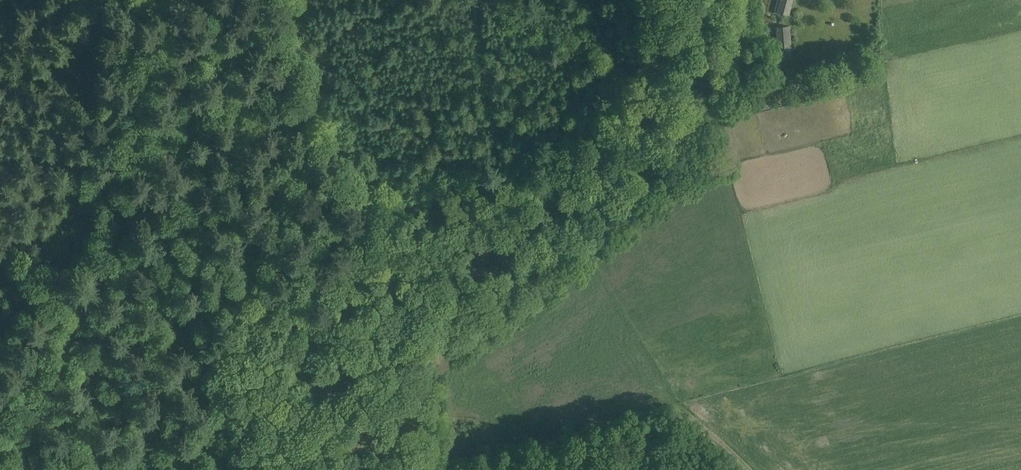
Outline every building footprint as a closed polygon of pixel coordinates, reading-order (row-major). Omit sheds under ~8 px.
[(773,10),(779,12),(781,12),(788,14),(792,0),(776,0),(773,10)] [(777,48),(789,47),(788,26),(775,27),(777,48)] [(773,70),(766,71),(771,87),(777,85),(773,70)] [(765,74),(752,77),(755,91),(768,88),(765,74)] [(721,128),(723,128),(729,126),(724,107),(718,108),(716,109),(721,128)]
